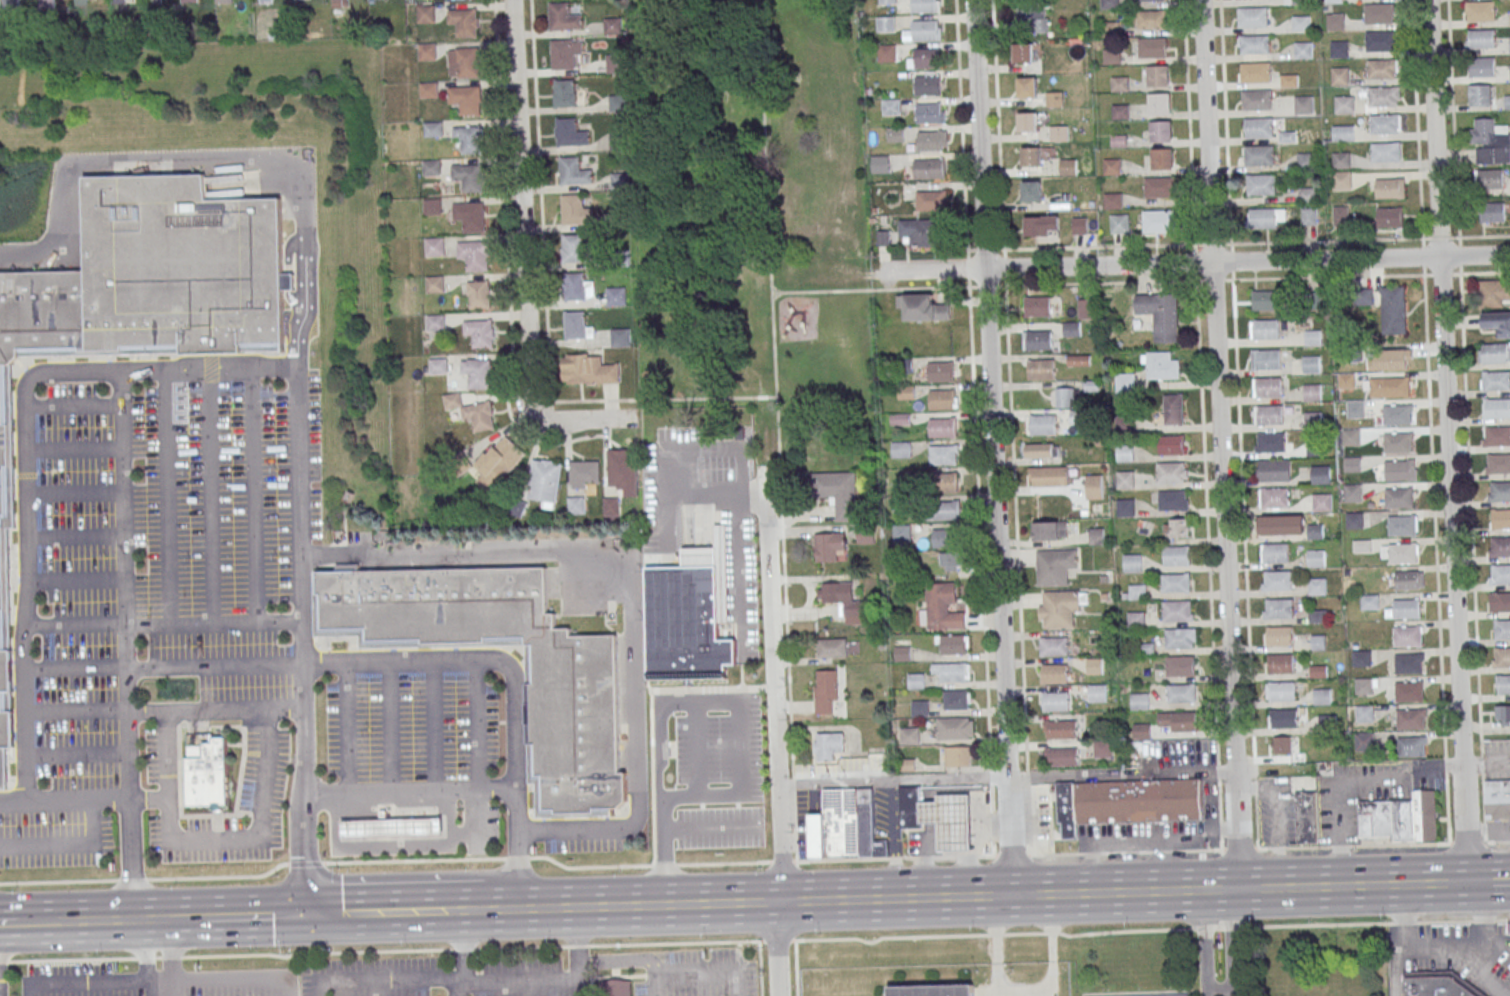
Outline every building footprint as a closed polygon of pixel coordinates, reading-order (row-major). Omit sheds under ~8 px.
[(913,13),(937,13),(936,0),(912,0),(913,13)] [(1102,8),(1102,0),(1119,0),(1119,8),(1102,8)] [(1466,3),(1496,2),(1496,22),(1467,23),(1466,3)] [(549,4),(569,3),(571,29),(550,30),(549,4)] [(1047,33),(1047,3),(1019,3),(1019,33),(1047,33)] [(1365,5),(1395,4),(1395,24),(1366,25),(1365,5)] [(417,7),(435,6),(435,22),(418,23),(417,7)] [(1239,8),(1268,8),(1269,28),(1239,28),(1239,8)] [(448,10),(477,9),(478,38),(458,38),(457,24),(449,24),(448,10)] [(1167,11),(1131,11),(1131,29),(1167,29),(1167,11)] [(1328,15),(1345,14),(1345,30),(1328,31),(1328,15)] [(1293,16),(1310,15),(1310,32),(1294,32),(1293,16)] [(895,17),(876,17),(876,33),(895,33),(895,17)] [(621,34),(621,18),(605,18),(605,34),(621,34)] [(914,21),(914,41),(943,40),(943,28),(940,28),(940,21),(914,21)] [(1102,22),(1119,22),(1119,36),(1102,37),(1102,22)] [(1469,31),(1496,30),(1497,48),(1467,49),(1467,40),(1469,40),(1469,31)] [(1366,33),(1396,32),(1396,52),(1367,53),(1366,33)] [(1239,37),(1269,36),(1270,53),(1241,54),(1241,48),(1240,47),(1239,37)] [(1167,38),(1138,38),(1138,59),(1167,59),(1167,38)] [(551,41),(572,40),(573,67),(553,68),(551,41)] [(1332,42),(1348,41),(1349,58),(1332,58),(1332,42)] [(1014,44),(1033,43),(1034,64),(1015,65),(1014,44)] [(1295,43),(1312,43),(1312,59),(1295,59),(1295,43)] [(419,44),(436,44),(437,60),(420,61),(419,44)] [(878,63),(895,63),(895,45),(878,45),(878,63)] [(480,78),(480,48),(449,48),(449,78),(480,78)] [(916,50),(916,69),(940,68),(939,49),(916,50)] [(1104,50),(1120,49),(1121,64),(1104,64),(1104,50)] [(608,56),(625,55),(626,72),(609,72),(608,56)] [(1495,77),(1495,58),(1469,58),(1469,77),(1495,77)] [(1368,61),(1398,60),(1398,80),(1369,81),(1368,61)] [(1241,64),(1270,63),(1271,83),(1241,84),(1241,64)] [(1147,67),(1169,66),(1169,87),(1148,88),(1147,67)] [(1332,68),(1349,68),(1349,85),(1332,86),(1332,68)] [(1281,75),(1298,75),(1298,87),(1281,88),(1281,75)] [(916,77),(917,96),(941,95),(940,76),(916,77)] [(1112,78),(1129,77),(1129,92),(1112,92),(1112,78)] [(1018,79),(1037,78),(1037,99),(1018,100),(1018,79)] [(555,81),(575,80),(577,106),(556,107),(555,81)] [(421,83),(438,82),(438,98),(421,99),(421,83)] [(1491,106),(1491,85),(1470,85),(1470,106),(1491,106)] [(449,88),(481,87),(482,116),(460,117),(460,103),(449,104),(449,88)] [(1370,88),(1399,88),(1399,100),(1398,100),(1398,107),(1371,108),(1370,88)] [(1242,91),(1271,90),(1272,110),(1242,111),(1242,91)] [(1046,92),(1063,92),(1064,108),(1047,108),(1046,92)] [(610,95),(627,94),(628,111),(611,112),(610,95)] [(1148,95),(1170,94),(1170,115),(1149,116),(1148,95)] [(1295,97),(1314,96),(1314,114),(1295,115),(1295,97)] [(1335,97),(1355,97),(1355,113),(1336,114),(1335,97)] [(883,116),(899,116),(899,100),(883,100),(883,116)] [(918,104),(919,123),(942,123),(942,104),(918,104)] [(1112,105),(1129,105),(1130,119),(1113,120),(1112,105)] [(1018,113),(1037,112),(1037,133),(1018,134),(1018,113)] [(1371,116),(1399,115),(1400,128),(1398,128),(1399,134),(1371,135),(1371,116)] [(1244,119),(1273,118),(1274,138),(1246,139),(1245,127),(1244,127),(1244,119)] [(557,120),(577,119),(578,145),(558,146),(557,120)] [(1509,164),(1509,128),(1498,128),(1498,119),(1474,119),(1474,164),(1509,164)] [(425,122),(442,122),(442,137),(425,138),(425,122)] [(1150,123),(1171,122),(1172,143),(1150,143),(1150,123)] [(1051,126),(1068,126),(1068,142),(1051,142),(1051,126)] [(1333,126),(1354,126),(1355,140),(1333,141),(1333,126)] [(481,127),(453,127),(453,138),(462,138),(462,155),(481,155),(481,127)] [(904,142),(904,128),(882,128),(882,142),(904,142)] [(1279,132),(1295,131),(1295,143),(1280,143),(1279,132)] [(919,133),(920,152),(943,151),(943,132),(919,133)] [(1111,136),(1126,135),(1127,147),(1111,148),(1111,136)] [(1372,144),(1401,143),(1401,162),(1372,162),(1372,144)] [(1245,147),(1275,146),(1275,166),(1246,167),(1245,147)] [(1021,148),(1040,147),(1041,167),(1022,168),(1021,148)] [(1152,150),(1173,150),(1174,170),(1152,171),(1152,150)] [(1333,152),(1350,152),(1351,168),(1334,169),(1333,152)] [(1298,153),(1315,153),(1315,169),(1298,169),(1298,153)] [(889,173),(889,156),(871,156),(871,173),(889,173)] [(560,158),(580,157),(581,171),(593,170),(593,183),(561,185),(560,158)] [(1060,160),(1077,159),(1077,176),(1060,176),(1060,160)] [(1104,159),(1121,159),(1121,175),(1104,175),(1104,159)] [(423,160),(440,160),(441,176),(424,177),(423,160)] [(915,160),(915,180),(946,179),(946,160),(915,160)] [(451,167),(482,166),(483,193),(462,194),(462,181),(452,182),(451,167)] [(1479,170),(1503,170),(1504,189),(1479,190),(1479,170)] [(612,173),(629,172),(629,188),(612,189),(612,173)] [(1333,172),(1352,172),(1352,189),(1333,189),(1333,172)] [(79,273),(81,355),(276,351),(273,198),(202,199),(198,175),(77,177),(79,273)] [(1247,176),(1276,175),(1277,195),(1247,196),(1247,176)] [(1144,178),(1144,198),(1176,198),(1176,178),(1144,178)] [(1376,180),(1405,179),(1405,199),(1376,200),(1376,180)] [(1022,183),(1041,182),(1042,203),(1023,203),(1022,183)] [(1299,188),(1316,188),(1316,203),(1299,203),(1299,188)] [(918,193),(918,212),(948,211),(947,192),(918,193)] [(1104,194),(1122,193),(1122,209),(1104,210),(1104,194)] [(562,196),(582,195),(583,208),(595,208),(595,221),(563,223),(562,196)] [(424,199),(441,199),(442,215),(425,216),(424,199)] [(453,204),(484,203),(486,233),(464,234),(463,220),(454,220),(453,204)] [(1481,204),(1506,203),(1506,223),(1481,223),(1481,204)] [(1334,207),(1349,207),(1349,226),(1334,226),(1334,207)] [(1302,209),(1317,208),(1317,225),(1302,225),(1302,209)] [(1377,209),(1403,208),(1404,228),(1378,228),(1377,209)] [(1249,209),(1276,209),(1277,229),(1246,230),(1245,219),(1250,219),(1249,209)] [(1143,211),(1143,233),(1177,233),(1177,211),(1143,211)] [(1110,215),(1129,215),(1129,233),(1111,234),(1110,215)] [(1045,237),(1045,217),(1025,217),(1025,237),(1045,237)] [(1073,218),(1088,218),(1088,236),(1073,236),(1073,218)] [(909,247),(942,247),(942,220),(899,220),(899,238),(909,238),(909,247)] [(563,236),(584,235),(585,262),(565,263),(563,236)] [(426,239),(444,238),(445,255),(427,256),(426,239)] [(457,243),(487,242),(489,271),(467,272),(466,259),(458,259),(457,243)] [(611,251),(628,250),(629,266),(612,267),(611,251)] [(2,790),(0,790),(0,274),(79,273),(81,355),(13,356),(7,364),(10,527),(4,528),(9,746),(1,747),(2,790)] [(565,274),(585,273),(586,300),(566,301),(565,274)] [(426,277),(443,276),(444,292),(427,293),(426,277)] [(1480,282),(1507,281),(1507,300),(1480,300),(1480,282)] [(468,283),(490,282),(491,311),(470,312),(468,283)] [(607,288),(626,287),(627,306),(608,306),(607,288)] [(1406,287),(1381,287),(1381,323),(1406,323),(1406,287)] [(1253,291),(1279,291),(1279,310),(1253,310),(1253,291)] [(1178,294),(1134,294),(1134,316),(1154,315),(1154,343),(1178,343),(1178,294)] [(898,309),(905,309),(905,321),(950,321),(950,305),(936,305),(936,295),(898,295),(898,309)] [(1025,317),(1056,317),(1056,297),(1025,297),(1025,317)] [(1093,319),(1093,299),(1078,299),(1078,319),(1093,319)] [(565,313),(585,312),(586,325),(587,325),(588,339),(566,340),(565,313)] [(1483,312),(1483,328),(1494,328),(1494,338),(1509,338),(1509,312),(1483,312)] [(427,316),(445,315),(445,330),(428,331),(427,316)] [(1252,320),(1279,319),(1280,338),(1253,339),(1252,320)] [(464,322),(492,321),(494,348),(473,349),(472,335),(465,336),(464,322)] [(1063,323),(1063,336),(1080,336),(1080,323),(1063,323)] [(611,330),(628,329),(629,345),(612,346),(611,330)] [(1052,331),(1024,331),(1024,351),(1052,351),(1052,331)] [(1479,364),(1509,364),(1509,344),(1479,344),(1479,364)] [(1253,351),(1281,350),(1281,369),(1254,370),(1253,351)] [(1408,370),(1408,352),(1382,352),(1382,370),(1408,370)] [(1178,353),(1145,353),(1145,379),(1178,379),(1178,353)] [(567,355),(589,354),(589,358),(602,357),(603,365),(620,365),(620,382),(569,384),(569,382),(563,382),(562,358),(567,358),(567,355)] [(1067,366),(1090,366),(1090,356),(1067,356),(1067,366)] [(1304,356),(1321,356),(1321,372),(1304,372),(1304,356)] [(896,359),(913,358),(914,374),(897,375),(896,359)] [(448,374),(448,359),(429,359),(429,374),(448,374)] [(490,360),(462,360),(462,378),(470,378),(470,390),(490,390),(490,360)] [(1028,360),(1028,379),(1055,379),(1055,360),(1028,360)] [(929,363),(929,382),(953,382),(953,363),(929,363)] [(1484,372),(1509,372),(1509,390),(1484,391),(1484,372)] [(1117,374),(1136,373),(1136,391),(1117,392),(1117,374)] [(1340,373),(1357,373),(1357,389),(1340,389),(1340,373)] [(1254,378),(1282,378),(1282,396),(1255,397),(1254,378)] [(1370,378),(1370,397),(1410,397),(1410,378),(1370,378)] [(1305,385),(1322,384),(1322,400),(1305,401),(1305,385)] [(1074,389),(1056,389),(1056,408),(1074,408),(1074,389)] [(930,391),(930,410),(954,409),(953,390),(930,391)] [(444,396),(446,410),(461,408),(464,423),(473,421),(475,432),(496,429),(491,401),(462,406),(460,393),(444,396)] [(1183,425),(1183,395),(1164,395),(1164,425),(1183,425)] [(1485,400),(1509,399),(1509,418),(1485,419),(1485,400)] [(1348,402),(1365,401),(1366,417),(1349,418),(1348,402)] [(1258,406),(1283,405),(1284,424),(1259,425),(1258,406)] [(1384,406),(1411,406),(1412,425),(1384,425),(1384,406)] [(1306,413),(1323,412),(1323,429),(1306,429),(1306,413)] [(1055,435),(1055,414),(1029,414),(1029,435),(1055,435)] [(1117,417),(1134,416),(1135,433),(1118,433),(1117,417)] [(930,420),(930,439),(954,438),(954,419),(930,420)] [(1486,428),(1509,428),(1509,447),(1486,447),(1486,428)] [(1344,430),(1361,429),(1361,446),(1344,446),(1344,430)] [(1258,434),(1286,433),(1286,453),(1256,454),(1256,446),(1259,446),(1258,434)] [(1385,434),(1412,433),(1412,452),(1385,453),(1385,434)] [(474,465),(483,475),(476,480),(488,493),(528,457),(507,435),(474,465)] [(1184,454),(1184,436),(1159,436),(1159,454),(1184,454)] [(1307,440),(1324,440),(1325,456),(1308,456),(1307,440)] [(892,443),(892,458),(911,458),(911,443),(892,443)] [(1057,458),(1056,444),(1025,444),(1025,458),(1057,458)] [(1117,445),(1134,445),(1134,461),(1117,462),(1117,445)] [(930,447),(930,466),(957,465),(957,453),(959,453),(959,446),(930,447)] [(636,453),(608,453),(608,477),(636,477),(636,453)] [(1488,456),(1509,455),(1509,474),(1489,474),(1488,456)] [(1345,457),(1362,457),(1362,472),(1345,473),(1345,457)] [(556,509),(562,462),(533,459),(528,498),(539,499),(538,507),(556,509)] [(1258,460),(1258,481),(1290,481),(1290,460),(1258,460)] [(599,488),(599,461),(570,461),(570,488),(599,488)] [(1386,462),(1413,461),(1414,480),(1386,481),(1386,462)] [(1158,464),(1185,463),(1185,482),(1158,483),(1158,464)] [(1313,467),(1331,466),(1331,484),(1313,484),(1313,467)] [(1068,467),(1029,467),(1029,486),(1068,486),(1068,467)] [(835,522),(858,521),(857,472),(812,473),(812,498),(835,497),(835,522)] [(1117,473),(1134,472),(1135,488),(1118,489),(1117,473)] [(933,474),(933,493),(957,493),(956,474),(933,474)] [(1086,476),(1103,475),(1104,499),(1087,500),(1086,476)] [(1491,483),(1509,482),(1509,501),(1491,502),(1491,483)] [(1345,485),(1362,484),(1363,502),(1345,503),(1345,485)] [(1261,490),(1289,489),(1289,508),(1262,508),(1261,490)] [(1386,489),(1413,489),(1414,507),(1387,508),(1386,489)] [(1159,493),(1187,492),(1187,500),(1189,500),(1189,511),(1160,511),(1159,493)] [(1314,495),(1332,494),(1332,512),(1314,512),(1314,495)] [(584,497),(569,497),(569,514),(584,514),(584,497)] [(605,500),(605,515),(619,515),(619,500),(605,500)] [(1118,500),(1135,500),(1135,516),(1118,516),(1118,500)] [(934,502),(934,521),(958,521),(958,502),(934,502)] [(1492,510),(1509,510),(1509,528),(1492,529),(1492,510)] [(1347,513),(1364,513),(1364,529),(1347,529),(1347,513)] [(1389,517),(1417,516),(1417,535),(1390,536),(1389,517)] [(1261,517),(1288,517),(1288,535),(1261,536),(1261,517)] [(1165,538),(1189,538),(1189,519),(1165,519),(1165,538)] [(1067,540),(1067,522),(1033,522),(1033,540),(1067,540)] [(1308,525),(1324,524),(1325,539),(1309,540),(1308,525)] [(894,526),(911,526),(911,542),(895,542),(894,526)] [(933,530),(933,549),(961,548),(960,529),(933,530)] [(1102,543),(1102,530),(1090,530),(1090,543),(1102,543)] [(845,561),(845,533),(815,534),(816,562),(845,561)] [(1492,538),(1509,538),(1509,556),(1493,557),(1492,538)] [(1353,540),(1353,553),(1370,553),(1370,540),(1353,540)] [(1262,545),(1289,544),(1290,563),(1262,563),(1262,545)] [(1390,545),(1418,544),(1418,563),(1391,564),(1390,545)] [(1190,546),(1164,546),(1164,566),(1190,566),(1190,546)] [(646,569),(683,568),(683,548),(716,548),(718,641),(735,641),(735,664),(725,665),(725,674),(648,676),(646,569)] [(1037,551),(1038,587),(1069,586),(1068,569),(1078,569),(1078,550),(1037,551)] [(1308,551),(1325,551),(1326,567),(1309,567),(1308,551)] [(963,552),(940,552),(941,572),(963,571),(963,552)] [(1124,555),(1142,554),(1142,572),(1125,572),(1124,555)] [(1492,566),(1509,565),(1509,584),(1492,585),(1492,566)] [(316,571),(545,569),(546,615),(554,615),(554,630),(570,630),(570,637),(615,636),(617,774),(624,774),(625,801),(625,809),(617,809),(611,809),(611,816),(535,817),(535,783),(527,783),(526,645),(360,647),(360,635),(317,635),(316,571)] [(1265,571),(1292,571),(1293,591),(1263,592),(1263,584),(1265,584),(1265,571)] [(1396,572),(1419,571),(1419,573),(1424,573),(1425,588),(1420,588),(1420,590),(1397,591),(1396,572)] [(1162,575),(1190,574),(1190,592),(1162,592),(1162,575)] [(1309,579),(1326,578),(1326,595),(1310,595),(1309,579)] [(851,582),(818,583),(819,604),(842,604),(842,625),(862,624),(862,601),(852,601),(851,582)] [(928,583),(928,610),(920,610),(921,629),(964,629),(964,613),(955,613),(954,583),(928,583)] [(1130,585),(1147,585),(1147,600),(1130,600),(1130,585)] [(1043,592),(1044,606),(1039,607),(1040,621),(1044,621),(1044,630),(1074,629),(1074,612),(1081,612),(1080,591),(1043,592)] [(1494,593),(1509,593),(1509,612),(1494,612),(1494,593)] [(1362,595),(1379,594),(1379,610),(1362,611),(1362,595)] [(1266,600),(1294,599),(1294,619),(1264,620),(1264,612),(1266,612),(1266,600)] [(1394,601),(1422,600),(1422,619),(1395,619),(1394,601)] [(1164,602),(1192,601),(1192,619),(1164,619),(1164,602)] [(1309,611),(1328,610),(1329,623),(1309,623),(1309,611)] [(1128,612),(1145,612),(1145,627),(1128,628),(1128,612)] [(1495,621),(1509,620),(1509,639),(1496,640),(1495,621)] [(1293,627),(1266,627),(1266,647),(1293,647),(1293,627)] [(1395,628),(1422,627),(1423,646),(1395,647),(1395,628)] [(1165,648),(1196,648),(1196,629),(1165,629),(1165,648)] [(969,635),(937,635),(937,655),(969,655),(969,635)] [(1312,635),(1326,635),(1327,650),(1312,650),(1312,635)] [(1040,638),(1068,638),(1068,655),(1040,656),(1040,638)] [(846,639),(817,639),(817,658),(846,658),(846,639)] [(894,646),(910,646),(911,662),(894,662),(894,646)] [(1495,648),(1509,648),(1509,667),(1493,668),(1493,661),(1495,661),(1495,648)] [(1354,651),(1371,650),(1372,667),(1355,667),(1354,651)] [(1294,674),(1294,654),(1268,654),(1269,674),(1294,674)] [(1396,656),(1424,655),(1424,674),(1397,674),(1396,656)] [(1167,657),(1195,657),(1195,676),(1167,677),(1167,657)] [(1087,659),(1104,658),(1104,674),(1087,675),(1087,659)] [(970,682),(970,663),(932,663),(932,674),(940,674),(940,682),(970,682)] [(1041,666),(1069,665),(1069,683),(1041,684),(1041,666)] [(815,715),(836,715),(836,670),(815,670),(815,715)] [(908,674),(925,673),(925,690),(908,690),(908,674)] [(1497,676),(1509,676),(1509,695),(1497,695),(1497,676)] [(1356,679),(1373,679),(1373,695),(1357,695),(1356,679)] [(1295,701),(1295,682),(1266,682),(1266,701),(1295,701)] [(1396,684),(1424,683),(1424,702),(1397,702),(1396,684)] [(1089,685),(1106,685),(1106,701),(1089,701),(1089,685)] [(1168,686),(1196,685),(1196,703),(1168,703),(1168,686)] [(1315,689),(1332,689),(1332,705),(1315,706),(1315,689)] [(944,710),(971,710),(971,690),(944,690),(944,710)] [(1042,694),(1070,693),(1070,711),(1043,712),(1042,694)] [(1148,694),(1131,694),(1131,710),(1149,710),(1148,694)] [(912,701),(929,701),(929,717),(913,718),(912,701)] [(1357,706),(1374,706),(1375,722),(1358,723),(1357,706)] [(1509,726),(1509,706),(1496,706),(1496,726),(1509,726)] [(1297,710),(1269,710),(1269,728),(1297,728),(1297,710)] [(1197,711),(1157,712),(1158,726),(1172,726),(1172,732),(1197,731),(1197,711)] [(1398,711),(1425,711),(1426,729),(1398,730),(1398,711)] [(1320,716),(1337,715),(1337,731),(1320,732),(1320,716)] [(973,718),(937,718),(937,740),(973,740),(973,718)] [(1044,720),(1044,739),(1076,739),(1076,720),(1044,720)] [(1150,724),(1133,724),(1134,739),(1150,739),(1150,724)] [(900,729),(919,728),(919,745),(901,745),(900,729)] [(1356,734),(1375,733),(1376,751),(1357,751),(1356,734)] [(814,761),(834,761),(834,752),(843,752),(843,734),(814,734),(814,761)] [(1294,737),(1271,737),(1271,755),(1294,755),(1294,737)] [(223,804),(183,805),(182,757),(199,757),(198,743),(209,743),(209,738),(221,738),(223,804)] [(1398,739),(1426,738),(1426,757),(1399,757),(1398,739)] [(1095,741),(1112,741),(1112,757),(1095,757),(1095,741)] [(945,767),(971,767),(971,747),(945,747),(945,767)] [(1045,748),(1045,767),(1077,767),(1077,748),(1045,748)] [(882,752),(866,752),(866,771),(882,771),(882,752)] [(1071,826),(1197,822),(1196,780),(1051,785),(1053,826),(1057,826),(1057,842),(1072,842),(1071,826)] [(1486,781),(1509,780),(1509,819),(1487,820),(1486,781)] [(923,829),(900,830),(899,787),(921,786),(923,829)] [(873,788),(824,789),(824,815),(809,815),(810,858),(888,857),(888,840),(874,840),(873,788)] [(1359,801),(1359,837),(1394,837),(1394,842),(1437,841),(1437,790),(1413,791),(1413,800),(1359,801)] [(1316,792),(1295,793),(1297,843),(1318,843),(1316,792)] [(919,803),(937,803),(937,797),(970,796),(971,852),(938,853),(938,825),(919,825),(919,803)] [(341,840),(340,823),(380,821),(380,812),(387,811),(387,821),(442,819),(442,837),(341,840)] [(1451,975),(1479,995),(1404,995),(1404,978),(1451,975)] [(628,980),(629,995),(597,995),(597,981),(628,980)] [(974,985),(889,987),(889,995),(974,995),(974,985)]
